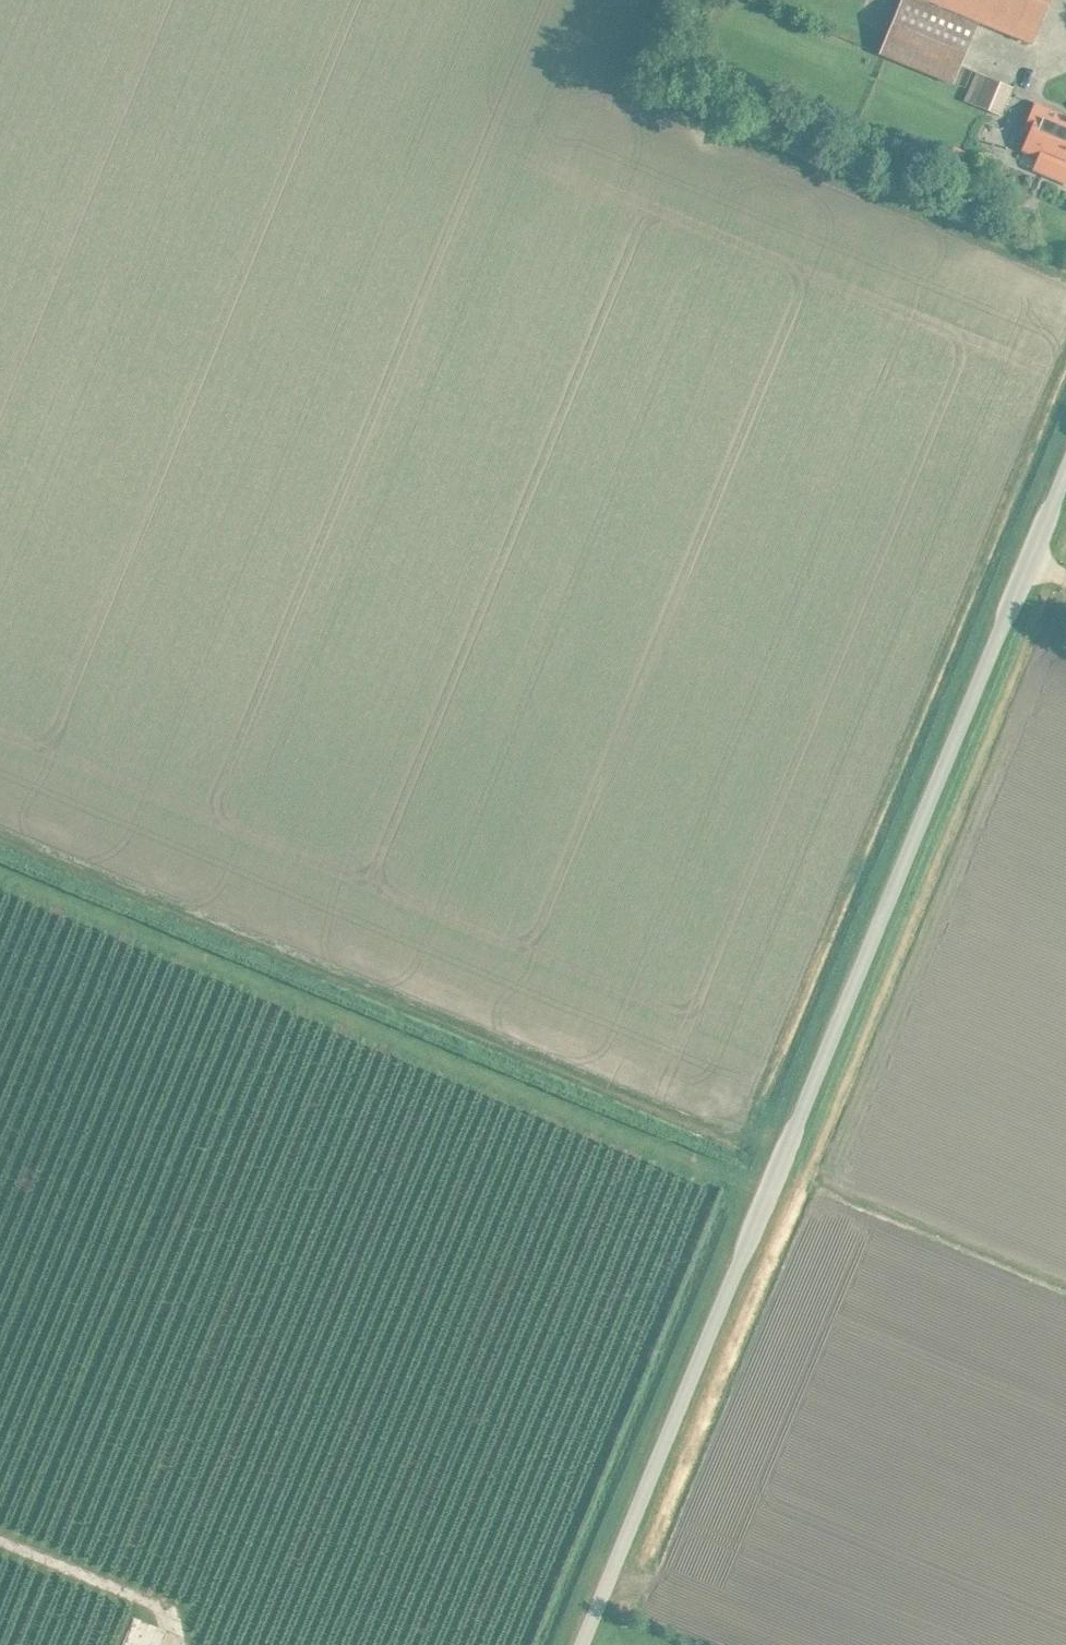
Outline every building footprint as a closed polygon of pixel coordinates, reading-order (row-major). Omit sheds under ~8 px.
[(925,0),(900,0),(878,54),(951,83),(976,21),(925,0)] [(976,21),(1030,43),(1047,0),(925,0),(976,21)] [(963,100),(1002,115),(1013,87),(975,71),(963,100)] [(1034,121),(1022,149),(1038,156),(1032,169),(1065,183),(1065,117),(1034,104),(1028,118),(1034,121)]
